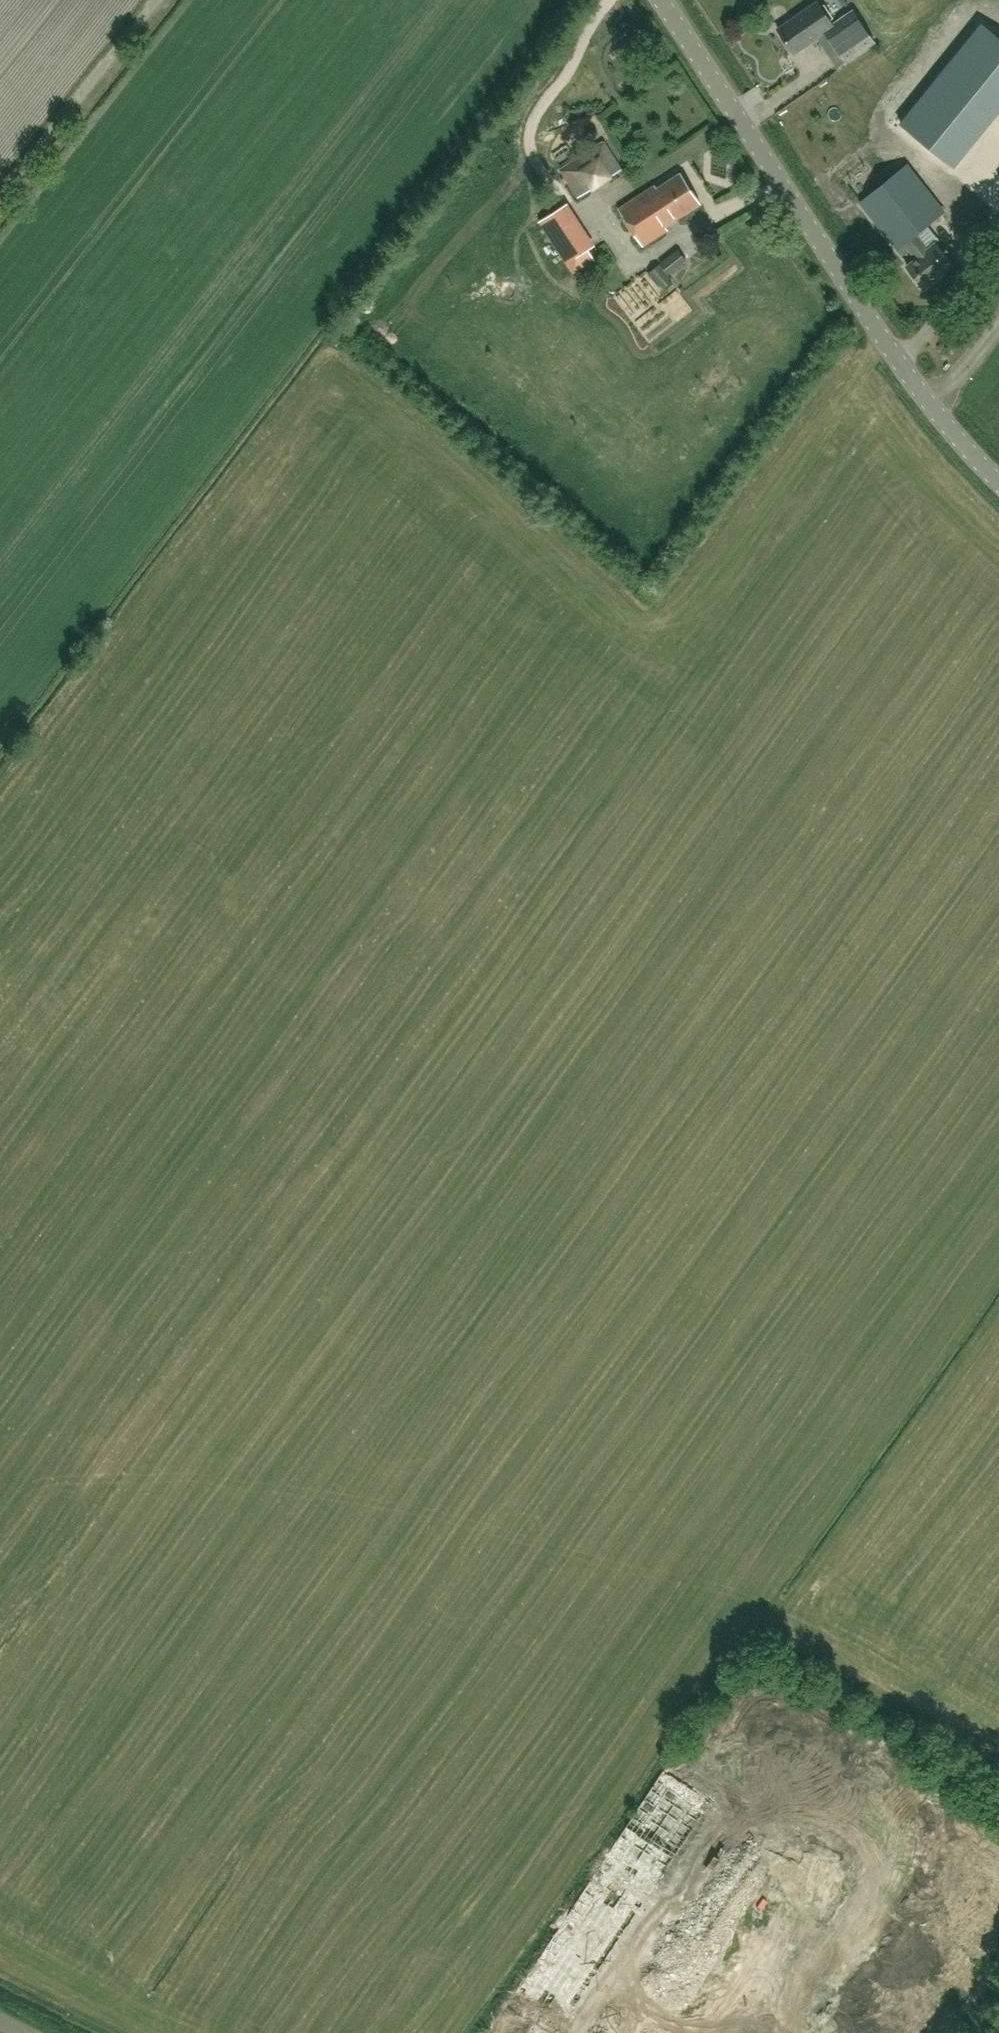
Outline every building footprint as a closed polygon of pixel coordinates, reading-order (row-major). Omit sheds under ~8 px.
[(846,60),(875,40),(855,9),(834,23),(819,1),(779,28),(795,51),(821,33),(824,37),(828,34),(846,60)] [(973,131),(926,93),(901,124),(948,162),(973,131)] [(623,169),(605,141),(562,170),(580,197),(623,169)] [(965,244),(997,215),(956,169),(931,191),(908,163),(861,200),(903,254),(909,249),(916,258),(907,265),(923,286),(952,262),(936,242),(939,239),(928,224),(941,214),(965,244)] [(666,224),(701,202),(682,172),(657,187),(655,184),(619,207),(643,244),(668,228),(666,224)] [(570,266),(596,254),(590,240),(593,239),(571,193),(542,207),(570,266)] [(688,261),(679,249),(661,262),(670,274),(688,261)] [(741,1834),(701,1902),(753,1932),(762,1917),(755,1912),(769,1887),(765,1885),(781,1858),(741,1834)] [(652,2010),(663,1995),(648,1984),(637,1999),(652,2010)]
